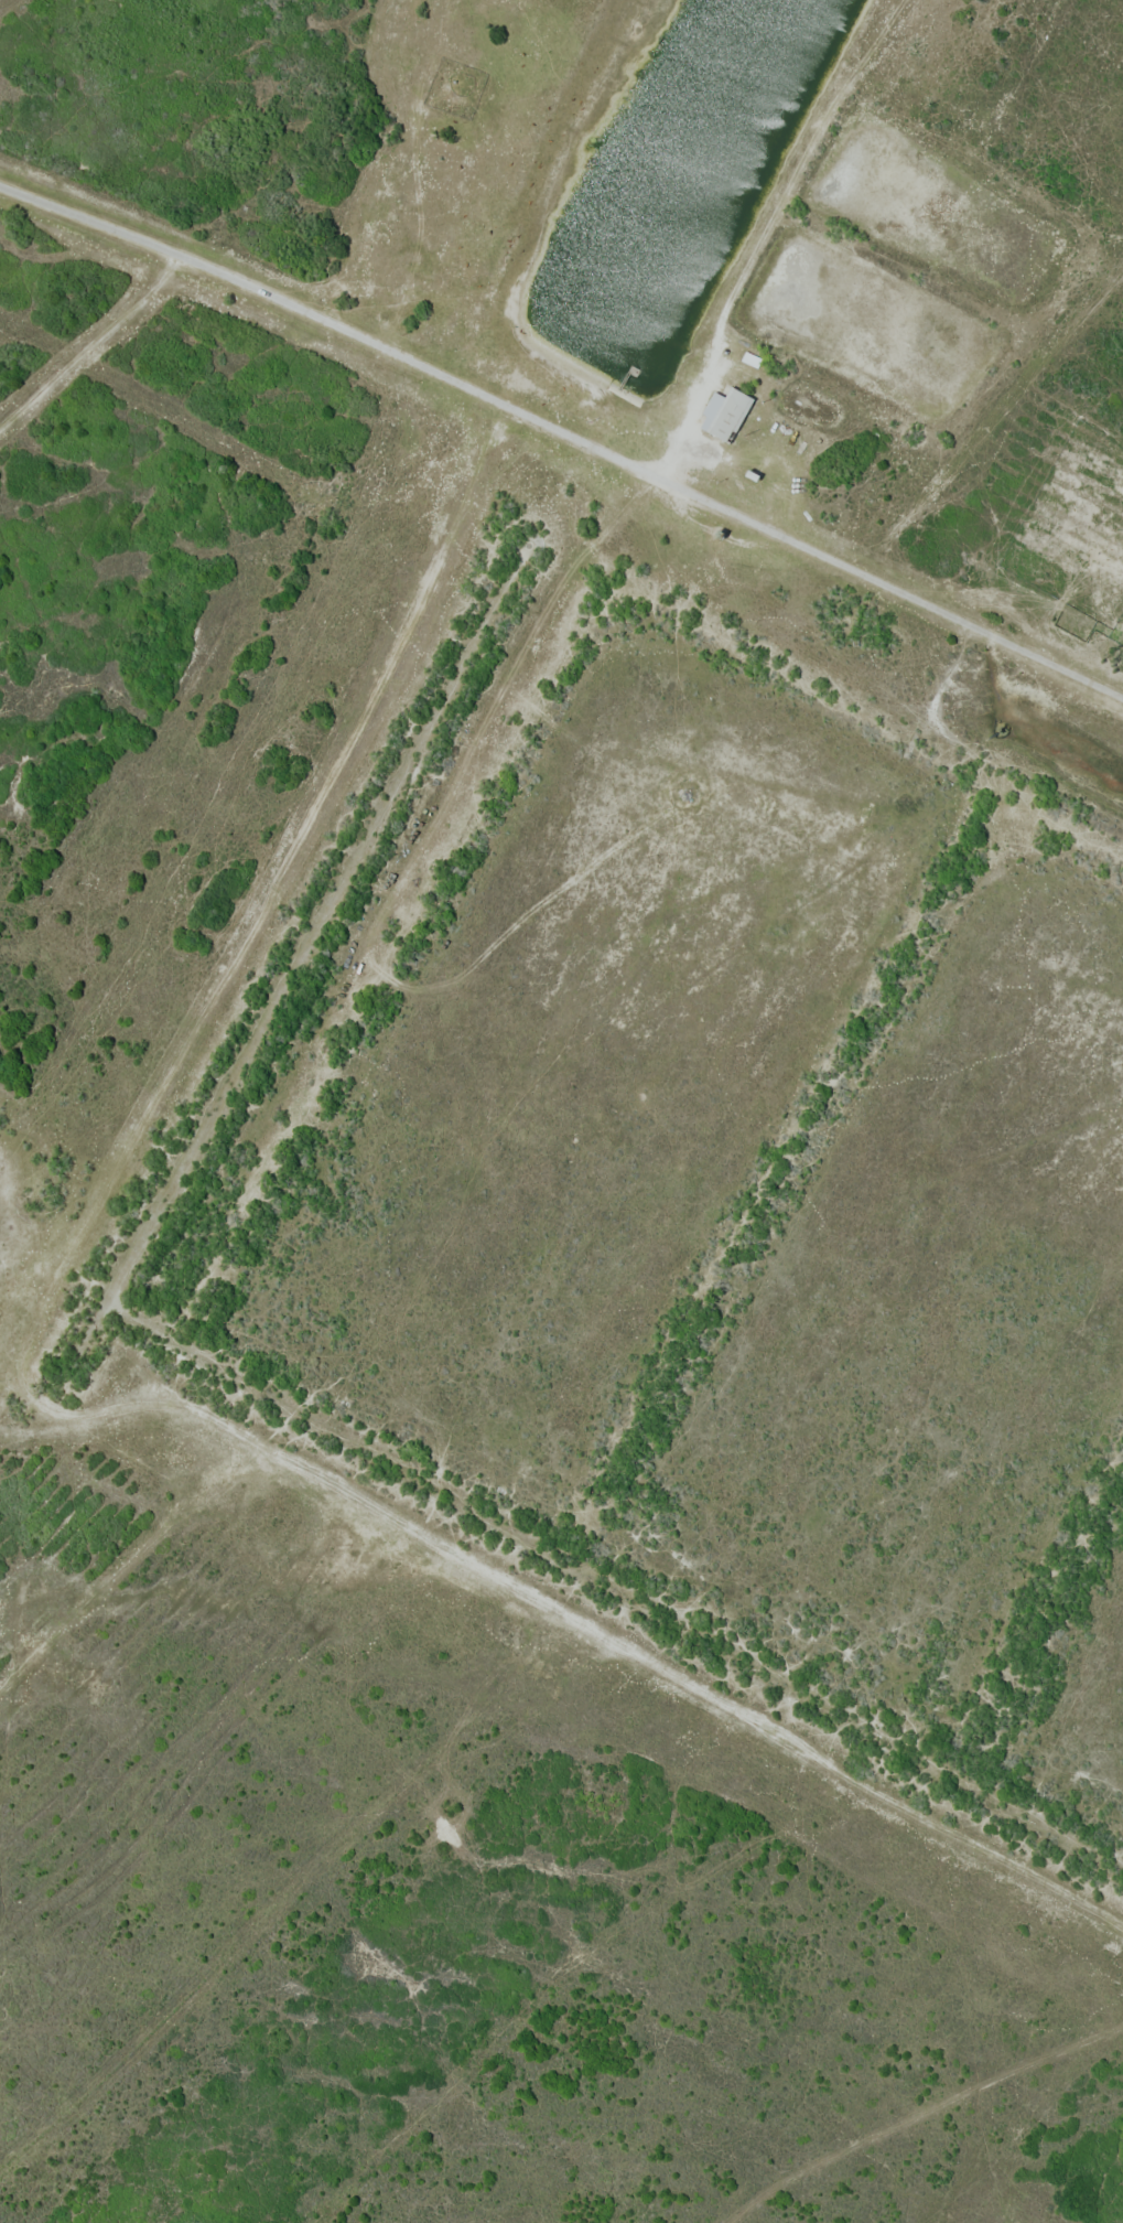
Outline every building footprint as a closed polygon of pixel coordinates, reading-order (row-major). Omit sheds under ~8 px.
[(697,428),(730,445),(754,400),(731,388),(725,399),(715,394),(697,428)]
